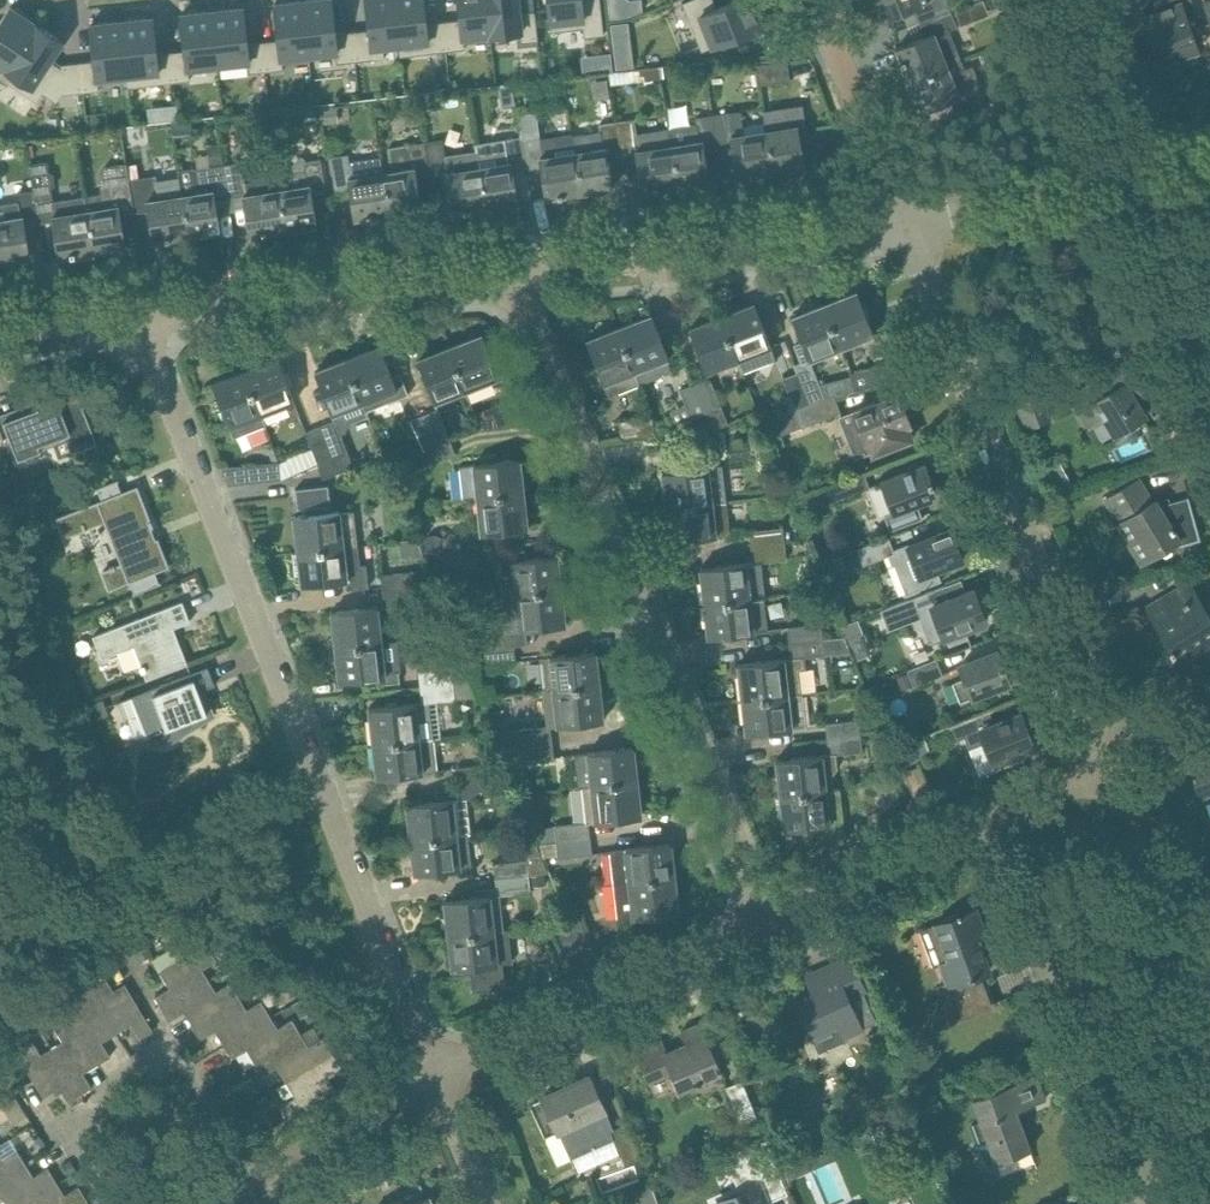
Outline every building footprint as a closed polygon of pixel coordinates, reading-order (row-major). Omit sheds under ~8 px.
[(310,60),(311,60),(310,54),(336,52),(337,63),(356,61),(352,31),(335,33),(332,0),(307,0),(303,1),(310,60)] [(398,45),(400,56),(401,56),(395,0),(366,0),(369,29),(352,31),(356,61),(385,58),(384,46),(398,45)] [(426,23),(423,0),(395,0),(401,56),(446,51),(443,21),(426,23)] [(460,19),(443,21),(446,51),(465,49),(464,43),(491,40),(486,0),(458,0),(460,19)] [(520,37),(521,42),(538,40),(535,11),(520,13),(518,0),(486,0),(491,40),(520,37)] [(551,31),(583,27),(584,37),(604,34),(600,0),(547,0),(551,31)] [(628,20),(625,0),(605,0),(608,22),(628,20)] [(763,27),(753,0),(737,0),(717,8),(714,0),(689,0),(682,3),(702,51),(763,27)] [(884,20),(913,8),(919,23),(949,11),(945,0),(876,0),(884,20)] [(1153,42),(1160,62),(1175,57),(1177,63),(1200,54),(1191,29),(1201,26),(1191,0),(1153,0),(1157,11),(1139,17),(1144,34),(1146,33),(1150,43),(1153,42)] [(310,60),(303,1),(275,4),(279,40),(263,41),(266,71),(283,69),(283,63),(310,60)] [(954,10),(961,26),(971,22),(965,6),(954,10)] [(0,22),(0,79),(36,24),(32,21),(33,19),(17,8),(15,10),(10,7),(0,22)] [(266,71),(263,41),(248,43),(244,7),(212,11),(218,65),(248,62),(249,73),(266,71)] [(185,50),(171,52),(174,81),(190,80),(188,68),(218,65),(212,11),(181,14),(185,50)] [(895,49),(909,82),(961,61),(949,31),(956,28),(949,11),(919,23),(925,37),(895,49)] [(129,87),(174,81),(171,52),(157,53),(153,17),(121,21),(129,87)] [(98,84),(127,81),(128,87),(129,87),(121,21),(90,25),(94,60),(78,62),(81,92),(99,90),(98,84)] [(628,23),(611,25),(612,37),(630,35),(628,23)] [(36,24),(0,79),(1,80),(2,79),(37,102),(43,93),(57,102),(62,94),(81,92),(78,62),(61,64),(61,67),(60,67),(50,60),(63,41),(36,24)] [(764,34),(749,39),(755,53),(769,48),(764,34)] [(611,51),(601,52),(603,70),(613,69),(611,51)] [(724,69),(723,61),(722,59),(707,60),(707,63),(709,76),(719,75),(724,69)] [(787,61),(757,66),(760,85),(790,80),(787,61)] [(961,61),(909,82),(920,111),(950,99),(956,114),(987,102),(972,66),(965,69),(961,61)] [(671,67),(658,69),(660,80),(673,79),(671,67)] [(658,69),(637,71),(639,83),(660,80),(658,69)] [(566,86),(594,83),(593,73),(565,76),(566,86)] [(337,107),(320,109),(321,124),(338,123),(337,107)] [(712,114),(718,148),(732,145),(737,177),(773,171),(766,130),(765,123),(743,126),(740,109),(712,114)] [(696,123),(668,127),(678,186),(709,181),(704,150),(718,148),(712,114),(695,116),(696,123)] [(635,119),(617,122),(622,155),(636,152),(642,192),(678,186),(668,127),(637,132),(635,119)] [(569,136),(580,193),(612,188),(608,157),(622,155),(617,122),(598,125),(599,131),(569,136)] [(766,130),(773,171),(804,166),(797,125),(766,130)] [(520,137),(525,170),(541,167),(546,199),(580,193),(569,136),(569,134),(538,139),(538,134),(520,137)] [(486,208),(518,203),(513,172),(525,170),(520,137),(476,144),(477,150),(476,150),(486,208)] [(442,138),(425,141),(430,175),(445,173),(451,213),(486,208),(476,150),(444,155),(442,138)] [(389,169),(383,170),(389,214),(421,208),(416,177),(430,175),(425,141),(386,147),(389,169)] [(355,219),(389,214),(383,170),(381,170),(379,156),(347,161),(346,153),(330,156),(335,190),(350,188),(355,219)] [(300,154),(292,164),(292,169),(276,171),(286,230),(316,225),(311,194),(326,192),(320,157),(304,160),(304,157),(300,154)] [(85,194),(52,199),(50,185),(53,181),(52,172),(48,170),(46,158),(29,161),(34,187),(39,223),(53,221),(59,257),(74,254),(75,260),(95,257),(94,251),(85,194)] [(253,175),(255,191),(245,193),(240,160),(223,163),(229,198),(243,195),(250,236),(286,230),(276,171),(253,175)] [(85,194),(94,251),(125,246),(120,215),(134,213),(129,178),(126,161),(104,164),(98,172),(101,191),(85,194)] [(210,189),(183,193),(189,236),(220,231),(215,200),(229,198),(223,163),(206,166),(210,189)] [(156,174),(129,178),(134,213),(149,210),(154,242),(189,236),(183,193),(160,197),(156,174)] [(36,201),(34,187),(16,190),(17,202),(0,204),(0,262),(30,257),(25,226),(39,223),(36,201)] [(857,291),(821,305),(838,348),(874,334),(857,291)] [(754,303),(720,316),(737,359),(745,377),(778,364),(754,303)] [(838,348),(821,305),(792,317),(809,359),(838,348)] [(652,315),(617,328),(639,384),(672,371),(666,357),(668,356),(652,315)] [(737,359),(720,316),(689,329),(706,371),(737,359)] [(639,384),(617,328),(587,340),(609,396),(631,387),(639,384)] [(448,347),(465,390),(499,376),(483,334),(448,347)] [(380,346),(347,359),(363,401),(396,388),(380,346)] [(465,390),(448,347),(417,359),(434,402),(465,390)] [(278,358),(243,371),(260,414),(294,400),(278,358)] [(368,414),(363,401),(347,359),(315,371),(334,421),(320,426),(332,456),(347,450),(340,432),(345,430),(348,422),(368,414)] [(853,389),(886,381),(881,364),(849,372),(853,389)] [(809,403),(825,397),(812,366),(797,372),(809,403)] [(223,423),(227,421),(232,434),(263,422),(260,414),(243,371),(213,383),(223,410),(218,412),(223,423)] [(782,378),(794,408),(809,403),(797,372),(782,378)] [(1146,416),(1124,382),(1118,386),(1109,372),(1070,397),(1078,411),(1077,411),(1078,412),(1094,402),(1115,435),(1146,416)] [(710,377),(695,383),(708,415),(723,409),(710,377)] [(680,389),(693,421),(708,415),(695,383),(680,389)] [(38,407),(3,420),(18,459),(40,450),(38,445),(69,433),(76,452),(97,444),(75,387),(74,387),(75,391),(57,398),(56,394),(39,401),(37,402),(37,405),(38,407)] [(1049,419),(1038,388),(1018,395),(1029,427),(1049,419)] [(912,438),(907,426),(910,425),(898,393),(853,411),(856,419),(843,424),(855,457),(872,451),(873,453),(912,438)] [(825,397),(809,403),(794,408),(801,426),(840,411),(834,394),(825,397)] [(436,445),(450,440),(438,408),(423,414),(436,445)] [(475,413),(476,430),(510,426),(508,409),(475,413)] [(723,409),(708,415),(693,421),(698,435),(728,423),(723,409)] [(408,420),(420,451),(436,445),(423,414),(408,420)] [(654,434),(652,417),(619,420),(621,437),(654,434)] [(305,432),(317,463),(332,456),(320,426),(305,432)] [(450,440),(436,445),(420,451),(426,467),(456,455),(450,440)] [(332,456),(317,463),(323,477),(353,466),(347,450),(332,456)] [(477,496),(523,491),(519,459),(473,464),(459,466),(462,498),(477,496)] [(247,482),(281,479),(279,462),(246,465),(247,482)] [(892,513),(937,496),(925,464),(880,481),(892,513)] [(666,508),(727,500),(723,465),(662,472),(666,508)] [(102,500),(56,517),(63,537),(106,521),(122,563),(102,572),(109,590),(130,582),(135,594),(148,589),(162,583),(161,582),(160,582),(156,572),(169,566),(158,538),(157,538),(156,539),(152,528),(154,527),(151,520),(138,485),(122,491),(117,481),(119,481),(118,479),(118,478),(96,486),(102,500)] [(1142,562),(1178,541),(1180,545),(1201,538),(1188,496),(1158,505),(1155,500),(1154,501),(1140,478),(1104,500),(1142,562)] [(523,491),(477,496),(481,534),(527,528),(523,491)] [(727,500),(666,508),(670,541),(731,534),(727,500)] [(339,513),(339,511),(294,516),(298,553),(357,547),(354,511),(339,513)] [(749,531),(751,546),(784,542),(783,527),(749,531)] [(894,553),(888,555),(892,565),(894,564),(905,593),(903,594),(904,595),(941,580),(937,569),(962,559),(956,545),(959,544),(954,530),(951,531),(950,528),(909,544),(908,543),(893,549),(894,553)] [(442,552),(476,548),(474,533),(466,534),(463,531),(449,532),(446,536),(440,537),(437,534),(428,535),(425,539),(427,553),(442,552)] [(888,536),(857,548),(863,565),(888,555),(894,553),(893,549),(888,536)] [(704,604),(764,596),(760,562),(786,559),(784,542),(751,546),(753,561),(700,567),(704,604)] [(292,553),(295,575),(301,574),(302,585),(346,580),(347,589),(369,587),(366,565),(359,565),(357,547),(298,553),(292,553)] [(476,548),(442,552),(444,569),(477,565),(476,548)] [(512,560),(516,592),(561,588),(557,555),(512,560)] [(818,564),(824,580),(833,576),(827,561),(818,564)] [(384,590),(418,586),(416,571),(383,575),(384,590)] [(1178,659),(1209,640),(1209,618),(1198,597),(1197,597),(1188,583),(1148,607),(1171,646),(1168,648),(1172,653),(1174,651),(1178,659)] [(418,586),(384,590),(386,607),(420,603),(418,586)] [(516,592),(502,594),(505,631),(565,624),(561,588),(516,592)] [(985,621),(973,589),(917,611),(918,614),(929,642),(985,621)] [(768,630),(764,596),(704,604),(708,637),(768,630)] [(912,598),(880,610),(887,626),(918,614),(917,611),(912,598)] [(147,679),(187,663),(174,627),(190,621),(182,601),(93,635),(102,658),(134,645),(147,679)] [(332,612),(336,649),(383,643),(379,606),(332,612)] [(848,637),(864,630),(859,618),(843,625),(848,637)] [(786,627),(788,643),(821,640),(819,623),(786,627)] [(461,651),(480,649),(502,646),(500,630),(459,635),(461,651)] [(738,663),(742,700),(801,694),(798,669),(805,668),(803,657),(823,655),(821,640),(788,643),(789,657),(738,663)] [(400,682),(395,642),(383,643),(336,649),(339,681),(380,677),(381,684),(400,682)] [(514,645),(502,646),(480,649),(482,665),(516,661),(514,645)] [(550,656),(554,689),(599,684),(595,651),(550,656)] [(953,683),(960,701),(1009,682),(997,651),(960,665),(965,678),(953,683)] [(937,659),(908,670),(914,686),(943,675),(937,659)] [(215,684),(208,666),(130,695),(146,736),(168,727),(174,738),(213,714),(207,700),(203,701),(199,691),(215,684)] [(418,671),(420,686),(454,682),(452,667),(418,671)] [(454,682),(420,686),(422,702),(429,701),(429,702),(438,701),(456,700),(454,684),(454,682)] [(599,684),(554,689),(544,690),(548,726),(517,730),(519,744),(553,740),(551,726),(603,721),(599,684)] [(801,694),(742,700),(746,733),(805,726),(801,694)] [(109,715),(103,699),(90,704),(96,720),(109,715)] [(433,736),(429,702),(429,701),(422,702),(369,708),(373,743),(433,736)] [(1021,713),(994,724),(989,711),(993,709),(993,708),(948,726),(954,741),(965,736),(970,748),(984,742),(991,760),(992,760),(995,768),(994,768),(995,769),(1023,758),(1023,757),(1022,757),(1019,750),(1033,744),(1028,730),(1031,729),(1031,730),(1033,730),(1027,714),(1025,715),(1026,716),(1023,717),(1021,713)] [(827,739),(861,736),(859,719),(825,723),(827,739)] [(433,736),(373,743),(377,777),(437,771),(433,736)] [(780,797),(834,791),(833,775),(838,768),(836,754),(862,751),(861,736),(827,739),(829,753),(776,760),(780,797)] [(554,755),(553,740),(519,744),(521,758),(554,755)] [(901,762),(921,754),(916,741),(895,749),(901,762)] [(585,784),(585,785),(637,780),(633,747),(575,754),(577,767),(589,765),(591,783),(585,784)] [(1195,763),(1200,777),(1194,779),(1200,796),(1209,792),(1209,758),(1195,763)] [(456,767),(458,782),(491,778),(489,763),(456,767)] [(918,766),(904,770),(914,796),(927,791),(918,766)] [(407,804),(411,839),(468,833),(471,833),(467,798),(493,795),(491,778),(458,782),(459,798),(407,804)] [(558,824),(560,839),(594,836),(592,822),(641,816),(637,780),(585,785),(590,820),(558,824)] [(1179,798),(1192,794),(1189,785),(1176,789),(1177,790),(1163,795),(1168,809),(1176,806),(1179,798)] [(802,827),(804,841),(846,836),(840,790),(834,791),(780,797),(784,829),(802,827)] [(142,802),(130,807),(134,816),(146,811),(142,802)] [(880,820),(876,829),(879,836),(892,831),(887,817),(880,820)] [(553,825),(541,827),(547,857),(558,855),(553,825)] [(468,833),(411,839),(415,873),(472,867),(468,833)] [(596,853),(594,836),(560,839),(562,856),(596,853)] [(614,883),(674,877),(670,843),(625,848),(625,849),(610,850),(614,883)] [(495,879),(529,875),(527,860),(493,863),(495,879)] [(444,900),(448,936),(502,931),(498,894),(530,890),(529,875),(495,879),(497,894),(444,900)] [(674,877),(614,883),(618,919),(633,917),(633,918),(678,912),(674,877)] [(978,974),(988,971),(977,938),(984,935),(975,909),(961,914),(959,910),(956,911),(958,916),(936,923),(949,960),(941,963),(949,984),(943,986),(955,1020),(990,1007),(978,974)] [(593,944),(581,913),(566,919),(578,950),(593,944)] [(563,956),(578,950),(566,919),(551,926),(563,956)] [(512,962),(508,930),(502,931),(448,936),(452,969),(461,968),(461,974),(471,973),(473,991),(505,988),(502,963),(512,962)] [(155,996),(162,1008),(209,979),(203,969),(217,960),(207,943),(160,972),(169,987),(155,996)] [(237,949),(227,954),(233,964),(243,959),(237,949)] [(824,988),(794,1002),(809,1035),(837,1022),(843,1035),(875,1021),(862,992),(865,991),(848,955),(816,971),(824,988)] [(88,985),(117,1032),(132,1023),(140,1038),(153,1030),(125,985),(130,982),(115,957),(107,962),(113,972),(114,972),(122,985),(113,990),(104,976),(88,985)] [(184,1011),(192,1025),(238,995),(230,982),(216,990),(209,979),(162,1008),(169,1020),(184,1011)] [(62,1001),(80,990),(74,980),(56,991),(62,1001)] [(102,1041),(117,1032),(88,985),(73,995),(82,1011),(69,1019),(97,1064),(111,1056),(102,1041)] [(215,1030),(223,1043),(269,1014),(261,1000),(247,1009),(238,995),(192,1025),(200,1039),(215,1030)] [(294,1005),(301,1016),(313,1009),(305,997),(294,1005)] [(1148,1000),(1135,1005),(1140,1018),(1153,1013),(1148,1000)] [(42,1007),(33,1012),(39,1022),(48,1017),(42,1007)] [(34,1025),(39,1022),(33,1012),(28,1015),(34,1025)] [(246,1048),(254,1062),(300,1032),(292,1019),(278,1027),(269,1014),(223,1043),(231,1057),(246,1048)] [(83,1072),(97,1064),(69,1019),(55,1027),(64,1041),(54,1048),(80,1094),(92,1087),(83,1072)] [(18,1029),(13,1020),(1,1027),(7,1036),(18,1029)] [(689,1042),(666,1053),(661,1042),(637,1053),(649,1079),(672,1069),(681,1088),(720,1070),(699,1025),(684,1031),(689,1042)] [(277,1066),(286,1082),(333,1053),(323,1037),(309,1046),(300,1032),(254,1062),(262,1075),(277,1066)] [(16,1051),(44,1097),(59,1087),(68,1101),(80,1094),(54,1048),(43,1054),(34,1040),(16,1051)] [(288,1118),(335,1089),(328,1078),(343,1069),(333,1053),(286,1082),(295,1097),(281,1105),(288,1118)] [(348,1065),(356,1077),(364,1072),(356,1060),(348,1065)] [(613,1129),(589,1075),(542,1096),(543,1098),(530,1104),(558,1164),(613,1139),(623,1166),(641,1159),(628,1123),(613,1129)] [(990,1082),(970,1089),(981,1119),(973,1124),(980,1142),(988,1140),(996,1161),(1030,1149),(1016,1110),(1045,1099),(1036,1075),(993,1091),(990,1082)] [(740,1122),(756,1115),(742,1079),(726,1086),(740,1122)] [(25,1162),(17,1149),(3,1158),(0,1153),(0,1178),(25,1162)] [(798,1161),(784,1167),(788,1178),(803,1172),(798,1161)] [(25,1162),(0,1178),(0,1198),(2,1197),(6,1203),(18,1203),(56,1181),(48,1167),(34,1176),(25,1162)] [(89,1202),(79,1186),(64,1194),(56,1181),(18,1203),(85,1203),(89,1202)] [(652,1184),(635,1191),(640,1203),(660,1203),(652,1184)] [(717,1203),(766,1203),(759,1185),(717,1203)] [(429,1196),(421,1199),(415,1186),(397,1193),(399,1200),(389,1203),(432,1203),(429,1196)]
